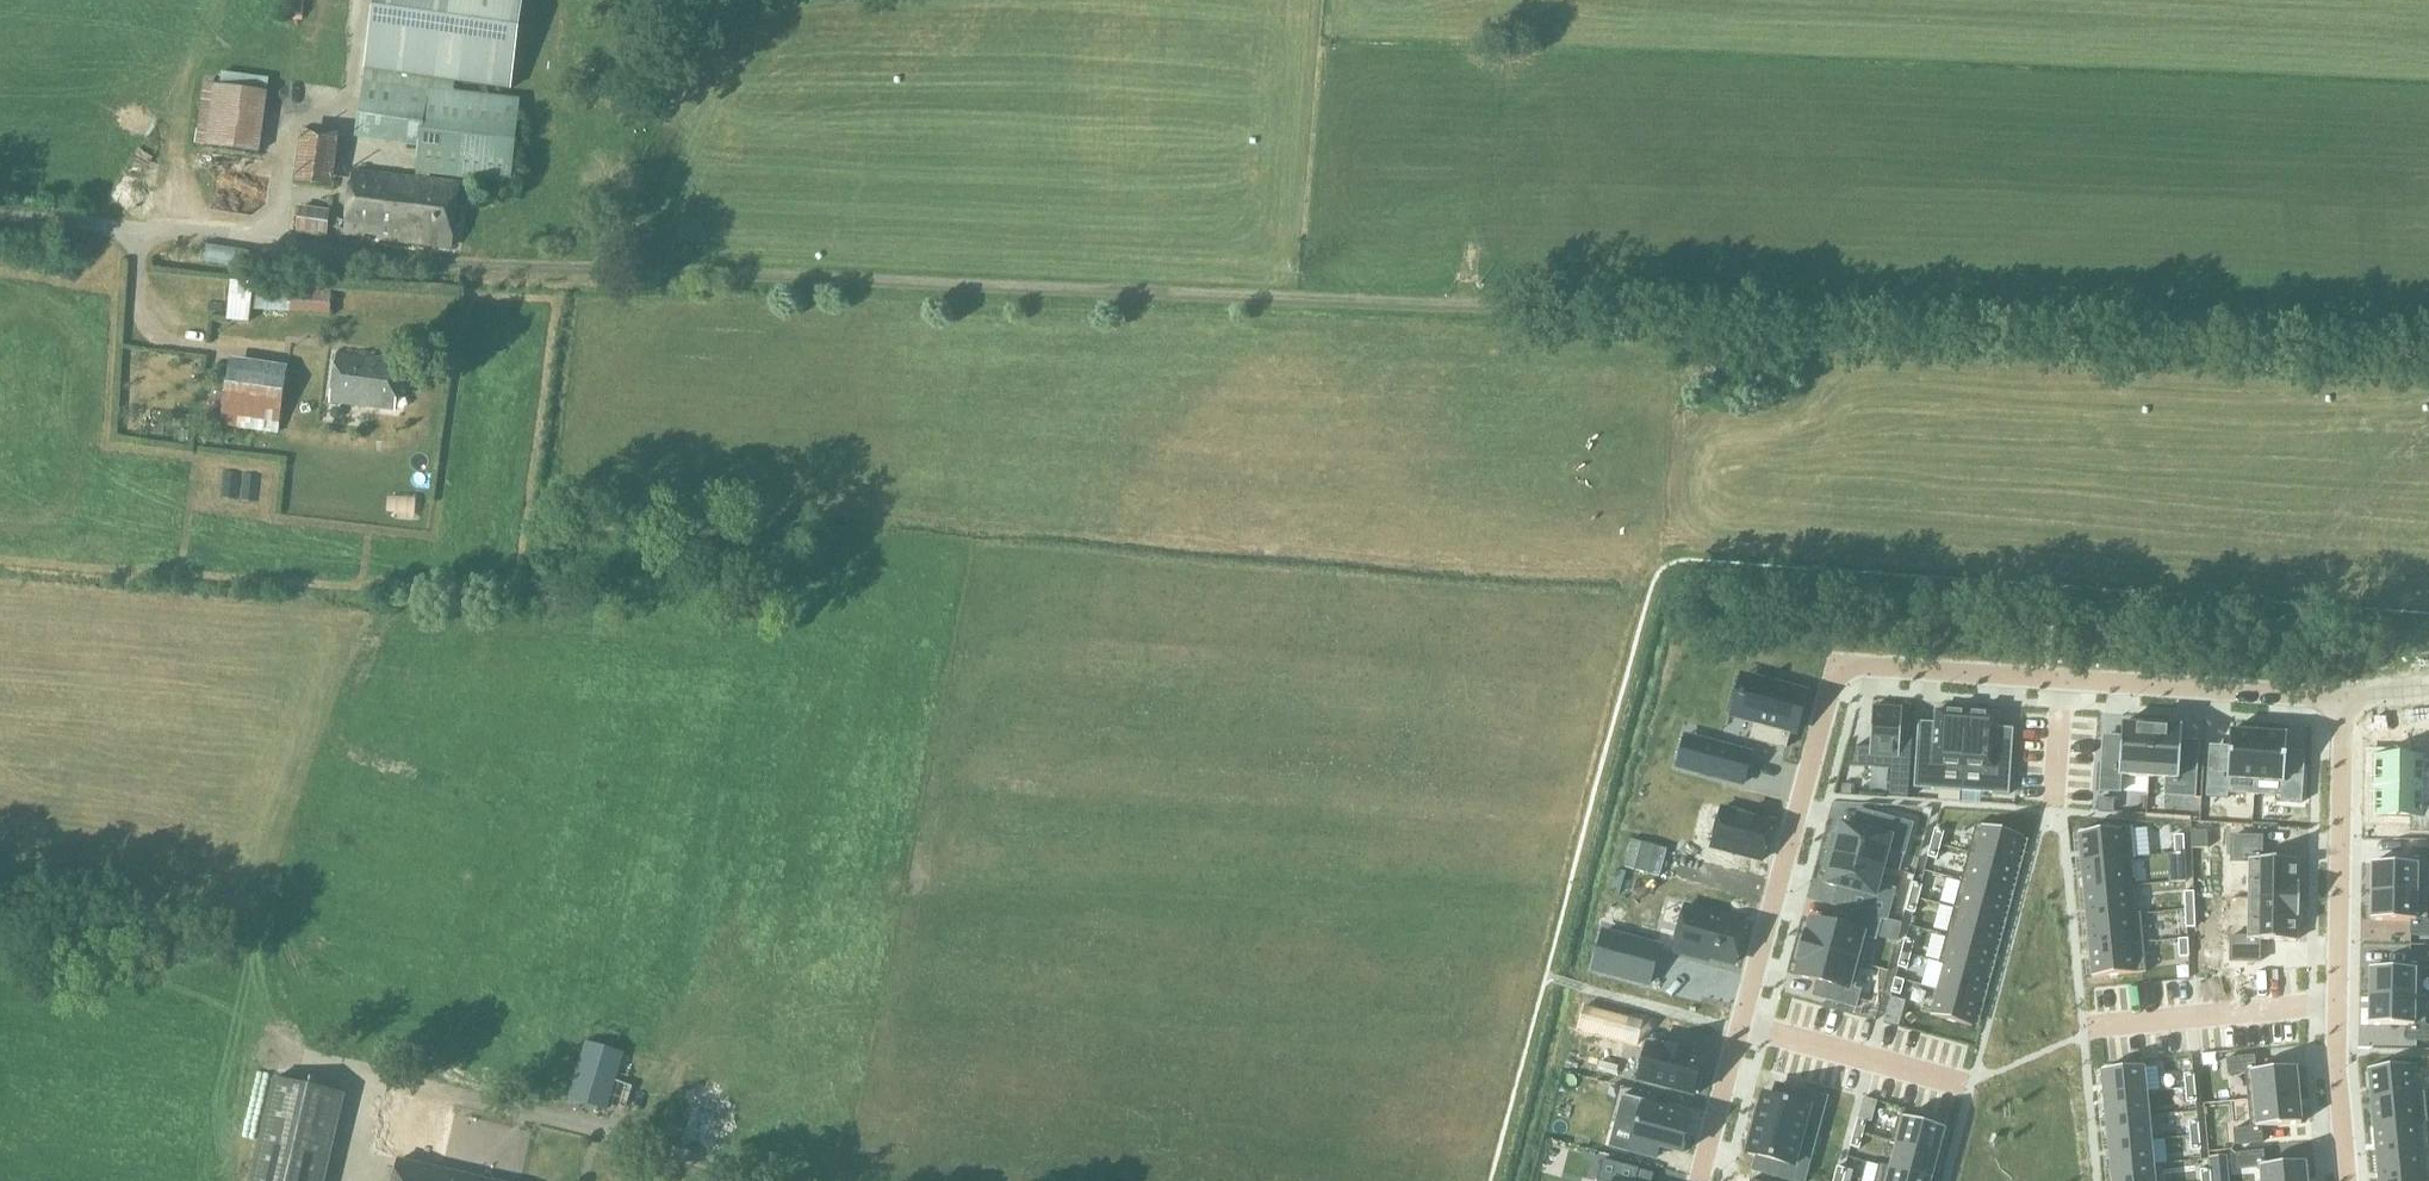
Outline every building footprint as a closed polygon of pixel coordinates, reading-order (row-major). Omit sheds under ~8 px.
[(370,36),(355,135),(373,137),(372,140),(419,146),(416,174),(510,186),(520,100),(454,92),(456,83),(511,92),(525,0),(375,0),(370,36)] [(206,146),(259,154),(267,93),(214,86),(206,146)] [(296,180),(335,181),(336,128),(297,127),(296,180)] [(353,172),(345,236),(450,249),(458,185),(353,172)] [(298,233),(328,236),(331,211),(300,208),(298,233)] [(288,281),(287,311),(331,314),(332,285),(288,281)] [(227,294),(223,316),(247,320),(250,298),(227,294)] [(400,363),(338,355),(332,404),(394,412),(400,363)] [(220,425),(276,427),(279,366),(222,364),(220,425)] [(286,385),(286,410),(322,409),(321,384),(286,385)] [(1747,678),(1737,717),(1756,722),(1751,740),(1785,749),(1790,731),(1796,733),(1807,694),(1747,678)] [(1855,748),(1850,767),(1890,770),(1888,799),(1908,800),(1913,741),(1901,740),(1902,710),(1873,708),(1870,749),(1855,748)] [(1917,744),(1914,790),(1961,793),(1967,714),(1936,712),(1935,724),(1934,745),(1917,744)] [(1967,714),(1961,793),(2009,796),(2012,750),(1995,749),(1997,729),(1997,719),(1998,716),(1967,714)] [(2102,762),(2100,792),(2120,793),(2121,776),(2149,778),(2152,722),(2134,721),(2134,725),(2122,724),(2121,737),(2119,763),(2102,762)] [(2152,722),(2149,778),(2166,779),(2165,796),(2195,798),(2197,768),(2179,767),(2181,740),(2182,728),(2170,728),(2170,723),(2152,722)] [(2227,770),(2226,794),(2228,794),(2254,796),(2258,733),(2230,732),(2229,747),(2227,770)] [(2258,733),(2254,796),(2281,797),(2280,803),(2302,804),(2304,774),(2284,773),(2286,751),(2287,735),(2258,733)] [(1702,742),(1694,771),(1743,784),(1751,755),(1702,742)] [(2373,787),(2424,788),(2424,771),(2428,771),(2428,742),(2412,742),(2412,758),(2373,757),(2373,787)] [(2208,769),(2206,798),(2228,799),(2228,794),(2226,794),(2227,770),(2208,769)] [(1841,796),(1844,796),(1851,796),(1852,785),(1841,784),(1841,796)] [(2372,818),(2410,818),(2410,834),(2428,835),(2428,806),(2424,806),(2424,788),(2373,787),(2372,818)] [(1722,809),(1711,848),(1762,861),(1772,822),(1722,809)] [(1833,835),(1829,853),(1884,868),(1889,850),(1905,854),(1913,825),(1875,815),(1870,832),(1853,828),(1841,825),(1838,836),(1833,835)] [(1976,825),(1969,853),(2015,865),(2023,837),(1976,825)] [(2133,828),(2079,833),(2081,863),(2130,858),(2130,860),(2135,859),(2133,828)] [(1935,830),(1931,843),(1941,846),(1944,832),(1935,830)] [(2184,836),(2174,836),(2175,854),(2185,854),(2184,836)] [(2232,838),(2232,862),(2250,862),(2250,900),(2299,901),(2299,885),(2297,885),(2298,861),(2261,860),(2261,838),(2232,838)] [(1931,843),(1928,857),(1937,859),(1941,846),(1931,843)] [(2411,865),(2428,865),(2428,866),(2428,850),(2412,849),(2411,865)] [(1829,853),(1824,872),(1828,873),(1825,884),(1837,887),(1854,892),(1849,909),(1849,910),(1882,918),(1882,919),(1887,920),(1895,890),(1879,886),(1884,868),(1829,853)] [(1969,853),(1961,881),(2008,893),(2015,865),(1969,853)] [(2185,854),(2170,855),(2171,866),(2185,865),(2185,854)] [(2130,858),(2081,863),(2084,892),(2132,887),(2130,860),(2130,858)] [(2372,864),(2371,892),(2428,893),(2428,866),(2428,865),(2411,865),(2372,864)] [(1961,881),(1954,909),(2000,921),(2008,893),(1961,881)] [(1913,884),(1909,897),(1919,900),(1922,886),(1913,884)] [(2132,887),(2084,892),(2087,920),(2135,915),(2135,914),(2132,887)] [(2194,892),(2184,893),(2185,911),(2195,910),(2194,892)] [(2371,892),(2371,921),(2410,921),(2428,921),(2428,893),(2371,892)] [(1909,897),(1906,911),(1915,914),(1919,900),(1909,897)] [(2230,937),(2230,963),(2259,963),(2260,941),(2296,940),(2297,917),(2299,917),(2299,901),(2250,900),(2249,938),(2230,937)] [(1686,907),(1674,952),(1703,960),(1704,957),(1734,965),(1745,926),(1726,921),(1727,918),(1686,907)] [(1807,934),(1803,948),(1861,964),(1868,938),(1876,940),(1882,919),(1882,918),(1849,910),(1849,909),(1843,908),(1837,928),(1831,926),(1812,921),(1808,934),(1807,934)] [(1954,909),(1946,937),(1993,949),(2000,921),(1954,909)] [(2195,910),(2185,911),(2186,929),(2195,928),(2195,910)] [(2135,915),(2087,920),(2089,948),(2144,943),(2141,914),(2135,914),(2135,915)] [(2410,937),(2428,937),(2428,921),(2410,921),(2410,937)] [(1603,932),(1593,970),(1649,984),(1659,947),(1603,932)] [(1946,937),(1939,965),(1944,967),(1985,978),(1993,949),(1946,937)] [(1905,940),(1901,954),(1911,956),(1914,942),(1905,940)] [(2188,940),(2178,940),(2179,958),(2189,958),(2188,940)] [(2144,943),(2089,948),(2092,978),(2146,973),(2144,943)] [(1801,963),(1797,976),(1816,981),(1825,984),(1821,999),(1856,1008),(1860,991),(1854,990),(1861,964),(1803,948),(1799,963),(1801,963)] [(1901,954),(1898,968),(1907,970),(1911,956),(1901,954)] [(2410,970),(2421,970),(2428,971),(2428,955),(2410,954),(2410,970)] [(1944,967),(1938,991),(1979,1002),(1985,978),(1944,967)] [(2370,969),(2369,997),(2420,998),(2420,997),(2421,970),(2410,970),(2370,969)] [(1895,979),(1891,993),(1901,996),(1904,982),(1895,979)] [(1938,991),(1931,1016),(1972,1027),(1979,1002),(1938,991)] [(2369,997),(2369,1025),(2409,1026),(2426,1026),(2426,997),(2420,997),(2420,998),(2369,997)] [(1584,1006),(1577,1030),(1638,1046),(1644,1022),(1584,1006)] [(1898,1027),(1901,1018),(1885,1014),(1883,1023),(1898,1027)] [(2408,1041),(2428,1042),(2428,1026),(2426,1026),(2409,1026),(2408,1041)] [(566,1097),(605,1109),(622,1055),(583,1043),(566,1097)] [(1647,1047),(1638,1082),(1693,1096),(1694,1093),(1699,1095),(1703,1078),(1698,1077),(1702,1061),(1690,1058),(1691,1055),(1665,1048),(1664,1051),(1647,1047)] [(2255,1056),(2227,1059),(2228,1075),(2245,1073),(2256,1071),(2255,1056)] [(2416,1065),(2368,1069),(2371,1099),(2419,1095),(2419,1093),(2416,1065)] [(2144,1068),(2101,1072),(2104,1097),(2146,1093),(2144,1068)] [(2256,1071),(2245,1073),(2248,1101),(2299,1096),(2296,1068),(2256,1071)] [(2194,1074),(2184,1075),(2185,1089),(2195,1088),(2194,1074)] [(275,1079),(252,1180),(325,1180),(345,1095),(275,1079)] [(2195,1088),(2185,1089),(2187,1104),(2196,1103),(2195,1088)] [(1756,1110),(1752,1126),(1803,1140),(1807,1125),(1821,1127),(1828,1100),(1800,1093),(1795,1108),(1763,1100),(1760,1111),(1756,1110)] [(2146,1093),(2104,1097),(2106,1121),(2148,1117),(2146,1093)] [(2419,1095),(2371,1099),(2374,1128),(2422,1123),(2422,1124),(2428,1123),(2425,1093),(2419,1093),(2419,1095)] [(1624,1098),(1617,1123),(1636,1128),(1630,1151),(1656,1158),(1659,1147),(1683,1154),(1686,1141),(1684,1140),(1690,1118),(1654,1108),(1655,1104),(1622,1095),(1622,1097),(1624,1098)] [(2299,1096),(2248,1101),(2250,1128),(2250,1129),(2262,1128),(2301,1124),(2299,1096)] [(1898,1117),(1890,1144),(1896,1146),(1897,1145),(1938,1155),(1945,1129),(1898,1117)] [(2148,1117),(2106,1121),(2108,1145),(2151,1141),(2148,1117)] [(1858,1119),(1854,1133),(1863,1136),(1867,1122),(1858,1119)] [(2198,1122),(2188,1123),(2190,1138),(2199,1137),(2198,1122)] [(2422,1123),(2374,1128),(2376,1156),(2425,1151),(2422,1124),(2422,1123)] [(1747,1143),(1751,1144),(1748,1154),(1781,1164),(1776,1178),(1785,1180),(1805,1180),(1812,1159),(1799,1155),(1803,1140),(1752,1126),(1747,1143)] [(2250,1128),(2233,1130),(2235,1146),(2263,1143),(2262,1128),(2250,1129),(2250,1128)] [(1854,1133),(1850,1147),(1860,1149),(1863,1136),(1854,1133)] [(2199,1137),(2190,1138),(2191,1152),(2201,1151),(2199,1137)] [(2151,1141),(2108,1145),(2111,1169),(2153,1165),(2151,1142),(2151,1141)] [(1890,1168),(1890,1169),(1931,1180),(1938,1155),(1897,1145),(1896,1146),(1890,1168)] [(2264,1151),(2235,1154),(2237,1170),(2260,1168),(2260,1167),(2265,1166),(2264,1151)] [(2376,1156),(2379,1180),(2414,1180),(2427,1180),(2427,1179),(2425,1151),(2376,1156)] [(398,1160),(393,1180),(490,1180),(398,1160)] [(1597,1180),(1636,1180),(1639,1170),(1603,1160),(1597,1180)] [(2260,1167),(2260,1168),(2261,1180),(2307,1180),(2305,1163),(2265,1166),(2260,1167)] [(1875,1180),(1931,1180),(1890,1169),(1890,1168),(1879,1165),(1875,1180)] [(2111,1169),(2112,1180),(2154,1180),(2153,1165),(2111,1169)] [(1834,1180),(1844,1180),(1847,1170),(1837,1167),(1834,1180)] [(2200,1171),(2201,1180),(2211,1180),(2210,1170),(2200,1171)]
